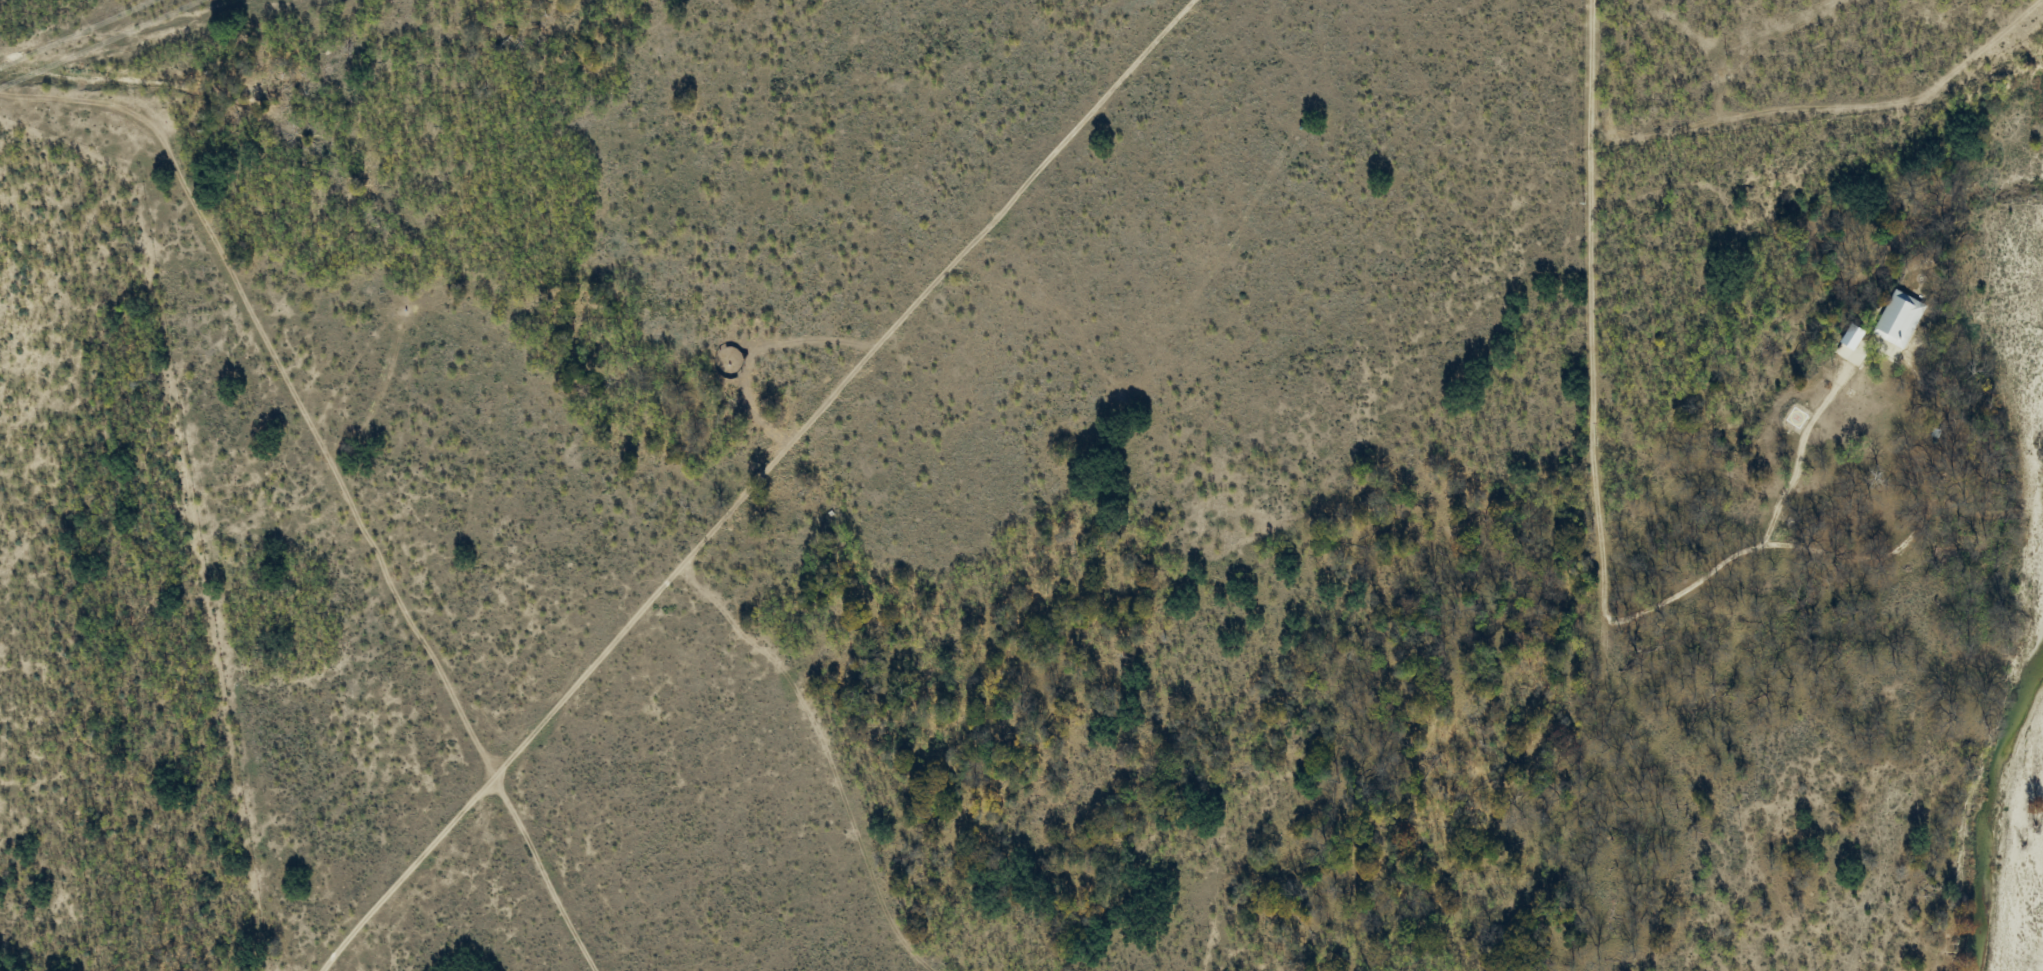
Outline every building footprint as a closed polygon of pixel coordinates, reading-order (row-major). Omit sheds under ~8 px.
[(1872,335),(1906,350),(1926,304),(1892,289),(1872,335)] [(1831,336),(1851,352),(1865,335),(1846,319),(1831,336)]
